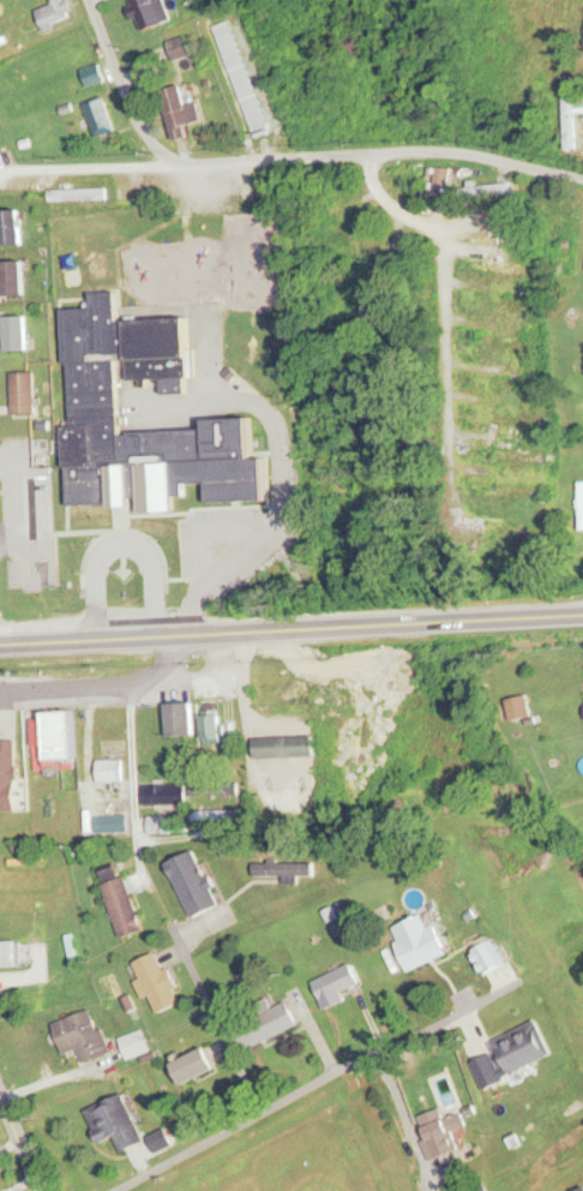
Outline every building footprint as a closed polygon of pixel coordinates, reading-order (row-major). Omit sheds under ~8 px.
[(36,7),(44,29),(76,19),(70,0),(58,0),(36,7)] [(142,31),(171,20),(163,0),(131,0),(142,31)] [(232,20),(215,26),(254,136),(271,130),(232,20)] [(368,52),(364,41),(346,48),(350,59),(368,52)] [(83,68),(87,86),(105,81),(101,64),(83,68)] [(163,91),(178,140),(190,136),(187,125),(204,120),(198,102),(188,105),(182,85),(163,91)] [(566,148),(578,148),(577,95),(564,95),(566,148)] [(116,130),(103,98),(84,106),(97,138),(116,130)] [(449,189),(451,169),(438,168),(436,188),(449,189)] [(454,192),(491,192),(491,174),(482,174),(482,178),(454,178),(454,192)] [(4,245),(24,245),(24,211),(4,211),(4,245)] [(494,225),(472,225),(471,242),(516,242),(516,232),(494,232),(494,225)] [(28,297),(28,262),(6,262),(6,297),(28,297)] [(70,516),(68,499),(60,499),(59,477),(67,477),(65,427),(73,426),(70,363),(66,363),(64,310),(94,309),(92,293),(118,292),(119,321),(187,318),(190,351),(194,351),(196,379),(132,382),(131,360),(115,361),(120,459),(102,460),(102,471),(156,468),(156,457),(186,456),(187,485),(164,486),(166,493),(174,492),(175,511),(70,516)] [(29,317),(8,317),(8,351),(29,351),(29,317)] [(37,415),(37,372),(13,372),(13,415),(37,415)] [(573,540),(573,559),(582,559),(582,540),(573,540)] [(197,736),(197,703),(171,703),(171,736),(197,736)] [(225,744),(225,716),(207,716),(207,744),(225,744)] [(50,770),(50,719),(35,719),(35,770),(50,770)] [(257,758),(318,757),(318,738),(257,739),(257,758)] [(9,826),(19,826),(19,767),(8,767),(9,826)] [(211,776),(192,776),(192,795),(240,795),(240,783),(211,783),(211,776)] [(187,805),(187,785),(144,785),(144,805),(187,805)] [(187,833),(187,818),(149,818),(149,833),(187,833)] [(193,919),(222,906),(197,850),(168,863),(193,919)] [(33,851),(18,851),(18,863),(33,863),(33,851)] [(287,877),(287,884),(300,884),(300,876),(316,876),(316,863),(254,863),(254,877),(287,877)] [(104,885),(122,938),(145,931),(127,877),(104,885)] [(451,956),(438,923),(430,926),(426,915),(392,928),(409,971),(451,956)] [(472,953),(485,976),(504,965),(490,942),(472,953)] [(21,943),(0,943),(0,967),(21,967),(21,943)] [(158,1015),(183,1004),(161,952),(135,963),(158,1015)] [(346,1001),(343,994),(362,985),(353,964),(314,981),(327,1010),(346,1001)] [(300,1028),(290,1002),(272,1008),(269,999),(253,1005),(258,1017),(234,1026),(244,1050),(300,1028)] [(109,1054),(95,1009),(54,1023),(64,1054),(79,1050),(83,1063),(109,1054)] [(507,1077),(554,1056),(539,1022),(492,1043),(507,1077)] [(121,1038),(129,1059),(152,1050),(143,1029),(121,1038)] [(185,1086),(218,1069),(208,1048),(175,1064),(185,1086)] [(88,1109),(102,1144),(119,1137),(124,1151),(146,1143),(126,1094),(88,1109)] [(421,1116),(428,1140),(424,1141),(431,1162),(459,1153),(453,1133),(469,1128),(464,1114),(446,1120),(442,1110),(421,1116)]
